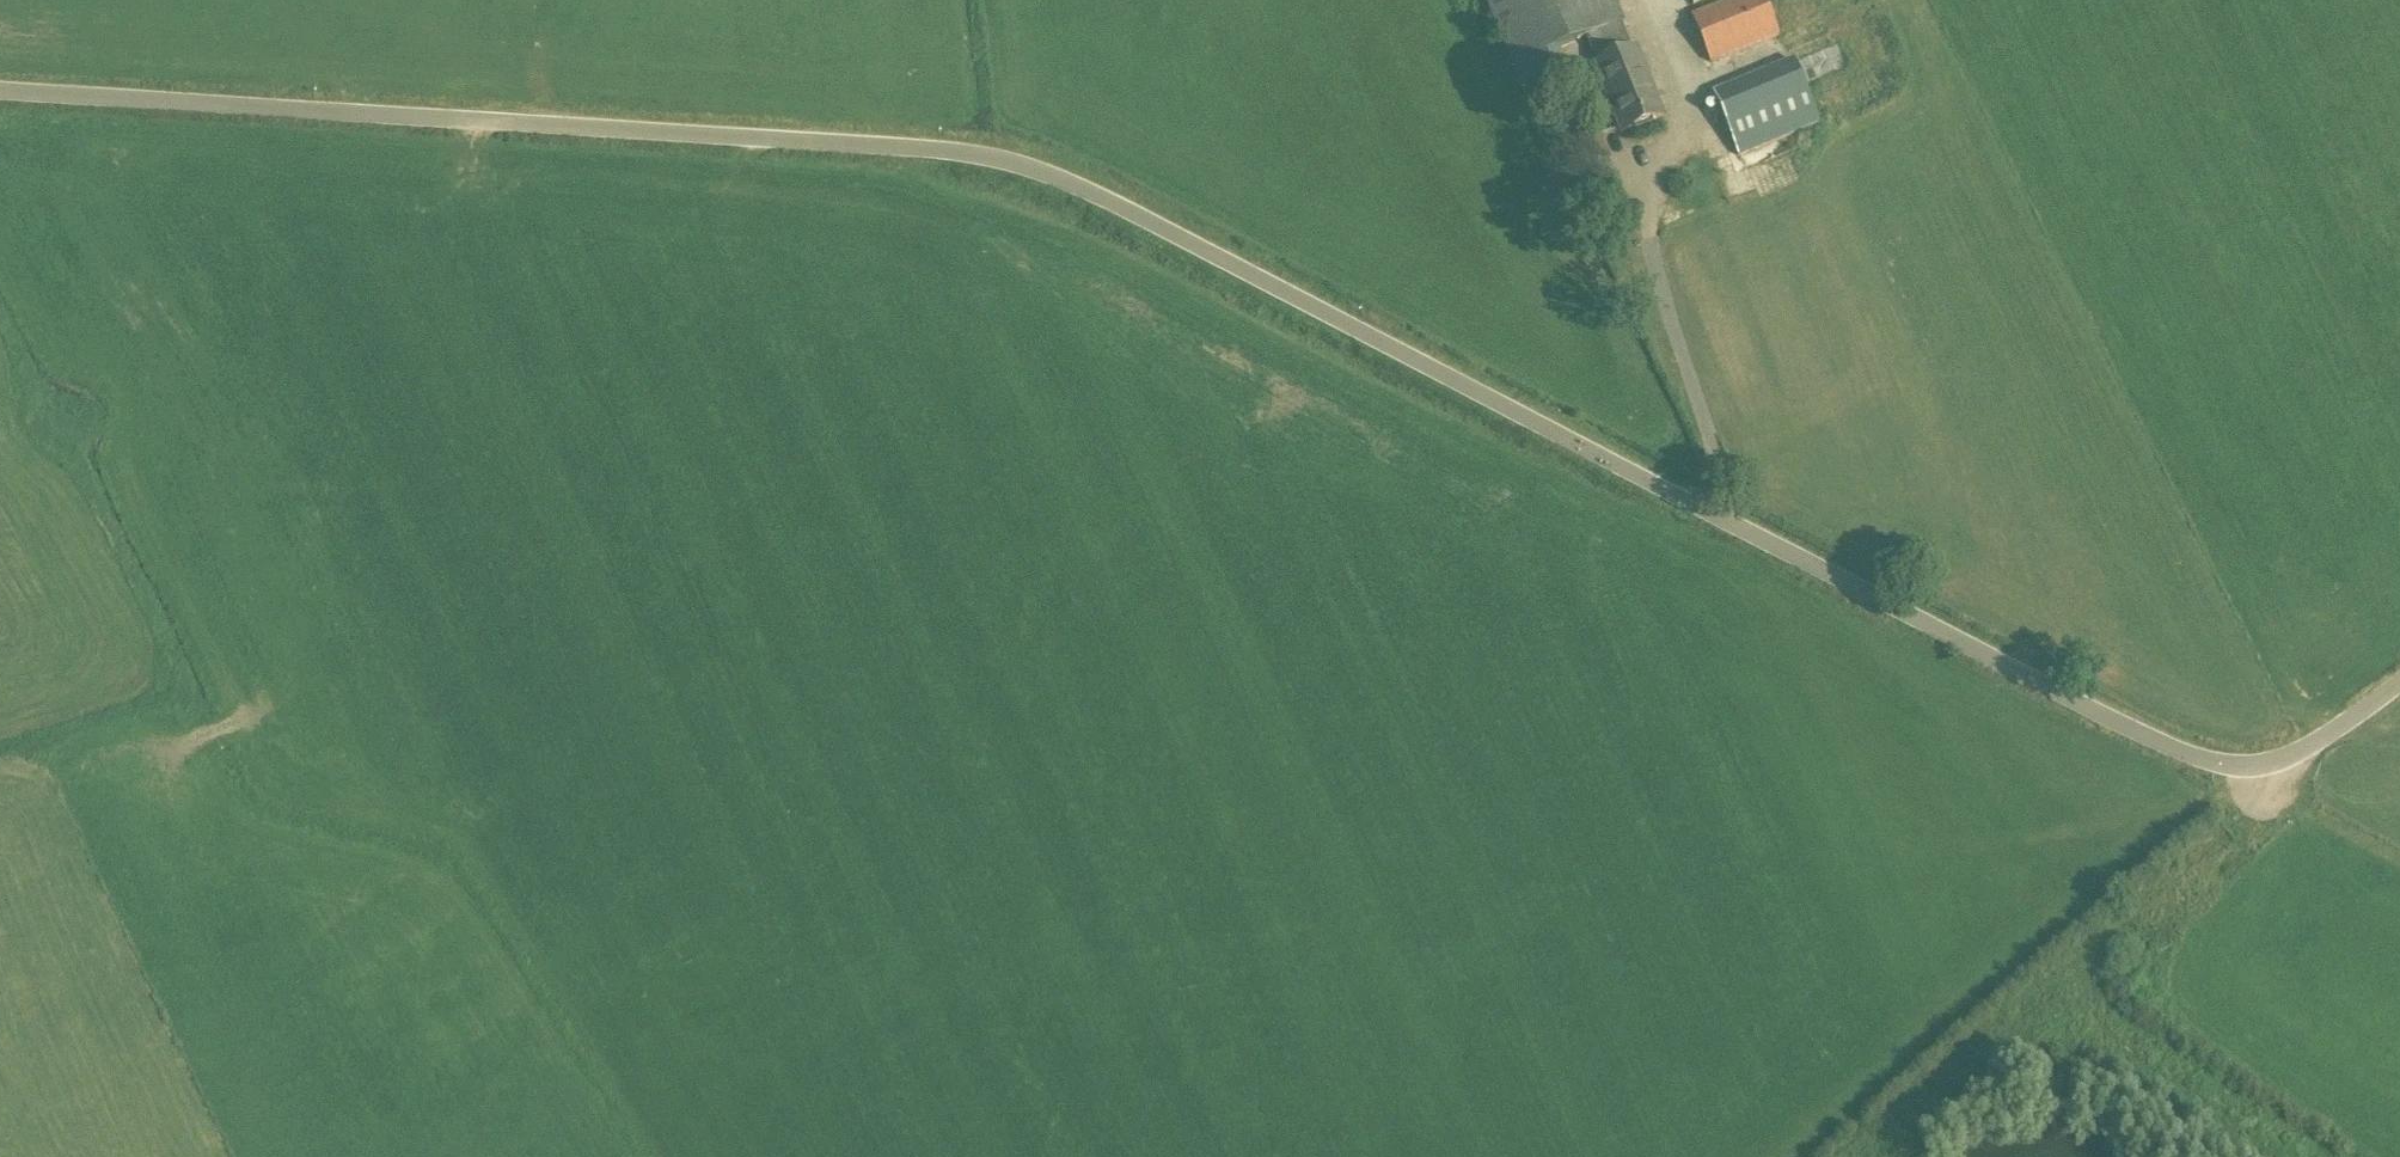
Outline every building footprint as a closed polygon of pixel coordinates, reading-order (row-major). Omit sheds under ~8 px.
[(1621,24),(1625,23),(1615,0),(1486,0),(1514,67),(1585,38),(1624,131),(1664,115),(1636,48),(1632,50),(1621,24)] [(1779,36),(1764,0),(1729,0),(1693,15),(1712,63),(1779,36)] [(1739,155),(1819,121),(1793,59),(1713,92),(1739,155)] [(1763,159),(1748,167),(1755,181),(1770,173),(1763,159)]
